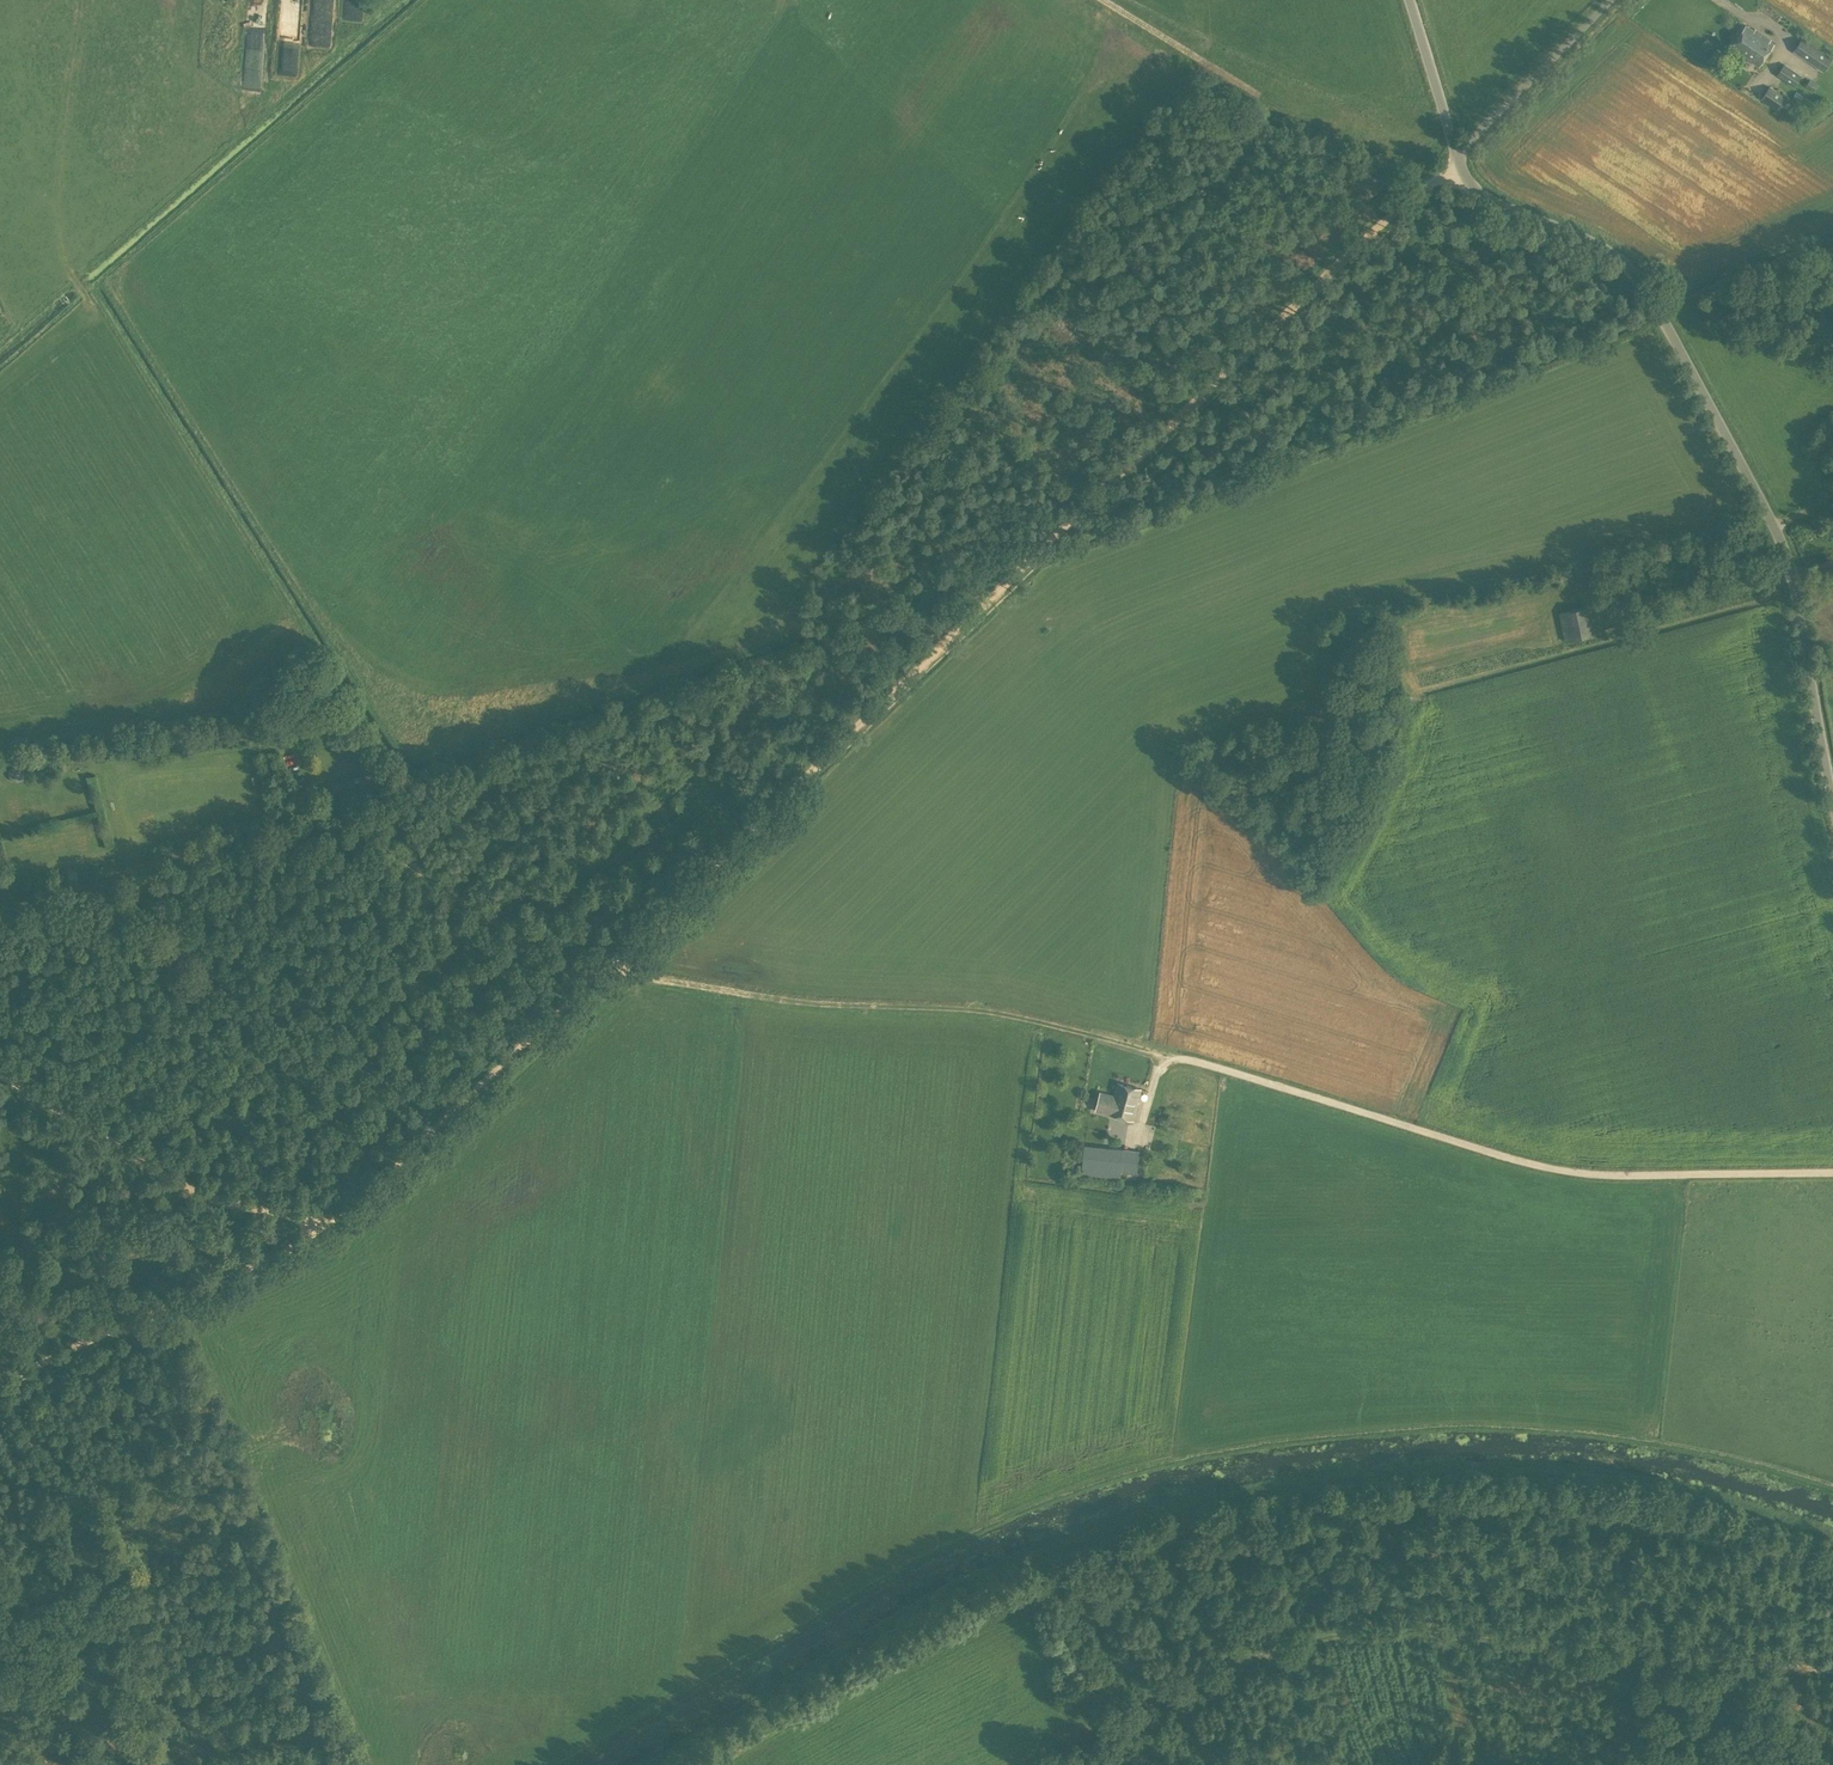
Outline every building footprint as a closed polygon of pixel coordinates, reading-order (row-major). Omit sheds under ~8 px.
[(363,20),(363,0),(343,0),(343,20),(363,20)] [(1731,47),(1745,56),(1759,34),(1745,25),(1731,47)] [(1773,43),(1759,34),(1745,56),(1759,66),(1773,43)] [(1823,70),(1831,57),(1803,38),(1794,50),(1823,70)] [(1777,75),(1793,85),(1800,74),(1784,64),(1777,75)] [(1814,90),(1818,84),(1810,79),(1806,85),(1814,90)] [(1778,110),(1787,97),(1771,86),(1762,99),(1778,110)] [(1825,447),(1832,440),(1832,424),(1817,436),(1825,447)] [(1559,613),(1564,640),(1592,634),(1586,607),(1559,613)] [(333,718),(331,713),(307,721),(309,727),(333,718)] [(25,774),(25,773),(25,772),(24,771),(24,770),(24,769),(23,769),(23,768),(22,767),(21,767),(21,766),(20,766),(19,766),(19,765),(18,765),(17,765),(16,765),(15,765),(14,765),(14,766),(13,766),(12,766),(12,767),(11,767),(10,768),(10,769),(9,769),(9,770),(9,771),(8,772),(8,773),(8,774),(8,775),(9,775),(9,776),(9,777),(10,778),(11,779),(11,780),(12,780),(13,781),(14,781),(15,781),(16,781),(17,781),(18,781),(19,781),(20,781),(21,780),(22,779),(23,778),(24,777),(24,776),(24,775),(25,775),(25,774)] [(78,877),(78,876),(78,875),(78,874),(77,874),(77,873),(77,872),(76,872),(76,871),(75,871),(75,870),(74,870),(74,869),(73,869),(72,869),(71,868),(70,868),(69,868),(68,868),(68,869),(67,869),(66,869),(65,870),(64,870),(64,871),(63,871),(63,872),(62,873),(62,874),(62,875),(62,876),(62,877),(62,878),(62,879),(62,880),(63,881),(63,882),(64,882),(64,883),(65,883),(66,884),(67,884),(68,884),(68,885),(69,885),(70,885),(71,885),(72,884),(73,884),(74,884),(74,883),(75,883),(75,882),(76,882),(76,881),(77,881),(77,880),(77,879),(78,879),(78,878),(78,877)] [(1114,1095),(1112,1094),(1107,1113),(1134,1120),(1142,1089),(1118,1082),(1114,1095)] [(1112,1094),(1100,1092),(1096,1110),(1107,1113),(1112,1094)] [(1084,1145),(1081,1176),(1120,1180),(1121,1171),(1137,1172),(1140,1150),(1123,1149),(1084,1145)]
